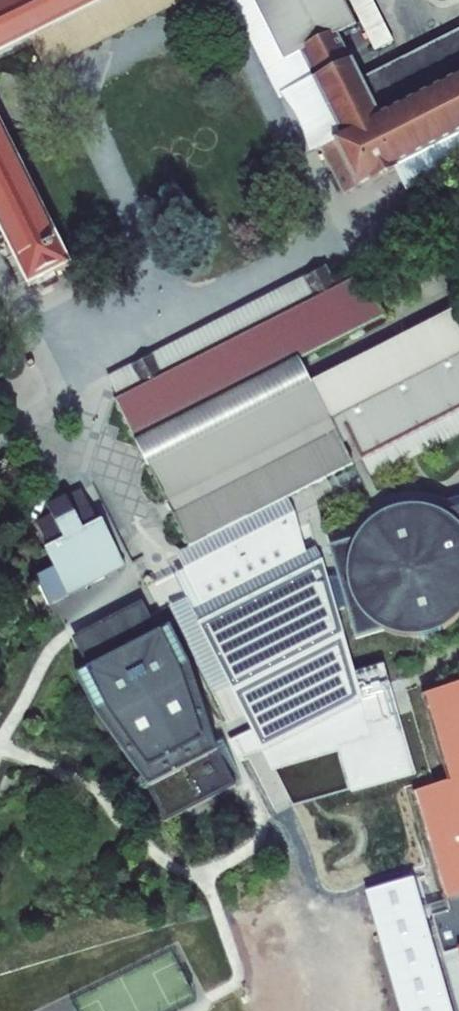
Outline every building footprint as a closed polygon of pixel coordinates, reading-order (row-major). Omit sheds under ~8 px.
[(0,9),(0,60),(31,44),(119,0),(17,0),(0,9)] [(31,44),(48,77),(201,0),(119,0),(31,44)] [(359,73),(340,36),(391,12),(385,0),(254,0),(286,65),(307,53),(323,85),(349,138),(338,143),(346,156),(330,165),(346,197),(376,183),(378,188),(402,176),(400,171),(458,142),(458,24),(359,73)] [(307,53),(286,65),(301,96),(323,85),(307,53)] [(29,291),(72,270),(0,129),(0,232),(29,291)] [(338,143),(323,150),(330,165),(346,156),(338,143)] [(366,279),(117,403),(138,446),(301,365),(388,322),(366,279)] [(149,469),(189,549),(355,470),(339,438),(350,433),(365,464),(403,445),(458,418),(458,324),(456,318),(312,388),(149,469)] [(301,365),(138,446),(149,469),(312,388),(301,365)] [(443,514),(440,510),(437,505),(433,502),(428,499),(424,496),(419,494),(414,494),(408,493),(403,494),(398,495),(392,497),(387,498),(382,500),(377,503),(372,505),(380,518),(376,521),(372,524),(368,527),(365,531),(362,535),(359,540),(340,580),(350,579),(350,583),(351,587),(352,591),(353,595),(355,599),(357,603),(348,608),(385,631),(390,634),(395,635),(401,637),(406,638),(411,638),(417,639),(422,638),(427,637),(433,636),(438,634),(443,632),(448,630),(452,627),(456,623),(458,621),(458,510),(443,514)] [(68,502),(51,509),(56,519),(59,526),(75,518),(72,511),(68,502)] [(100,529),(87,504),(72,511),(75,518),(59,526),(56,519),(41,526),(53,551),(47,554),(69,599),(128,570),(106,526),(100,529)] [(299,515),(190,570),(204,602),(314,553),(299,515)] [(304,574),(204,623),(277,768),(342,742),(359,791),(412,775),(389,684),(383,661),(353,673),(304,574)] [(350,579),(340,580),(348,608),(357,603),(355,599),(353,595),(352,591),(351,587),(350,583),(350,579)] [(152,620),(84,656),(92,674),(80,680),(99,717),(149,785),(170,826),(241,790),(164,637),(161,638),(152,620)] [(458,1010),(458,682),(417,695),(443,782),(409,792),(446,915),(430,920),(458,1010)]
